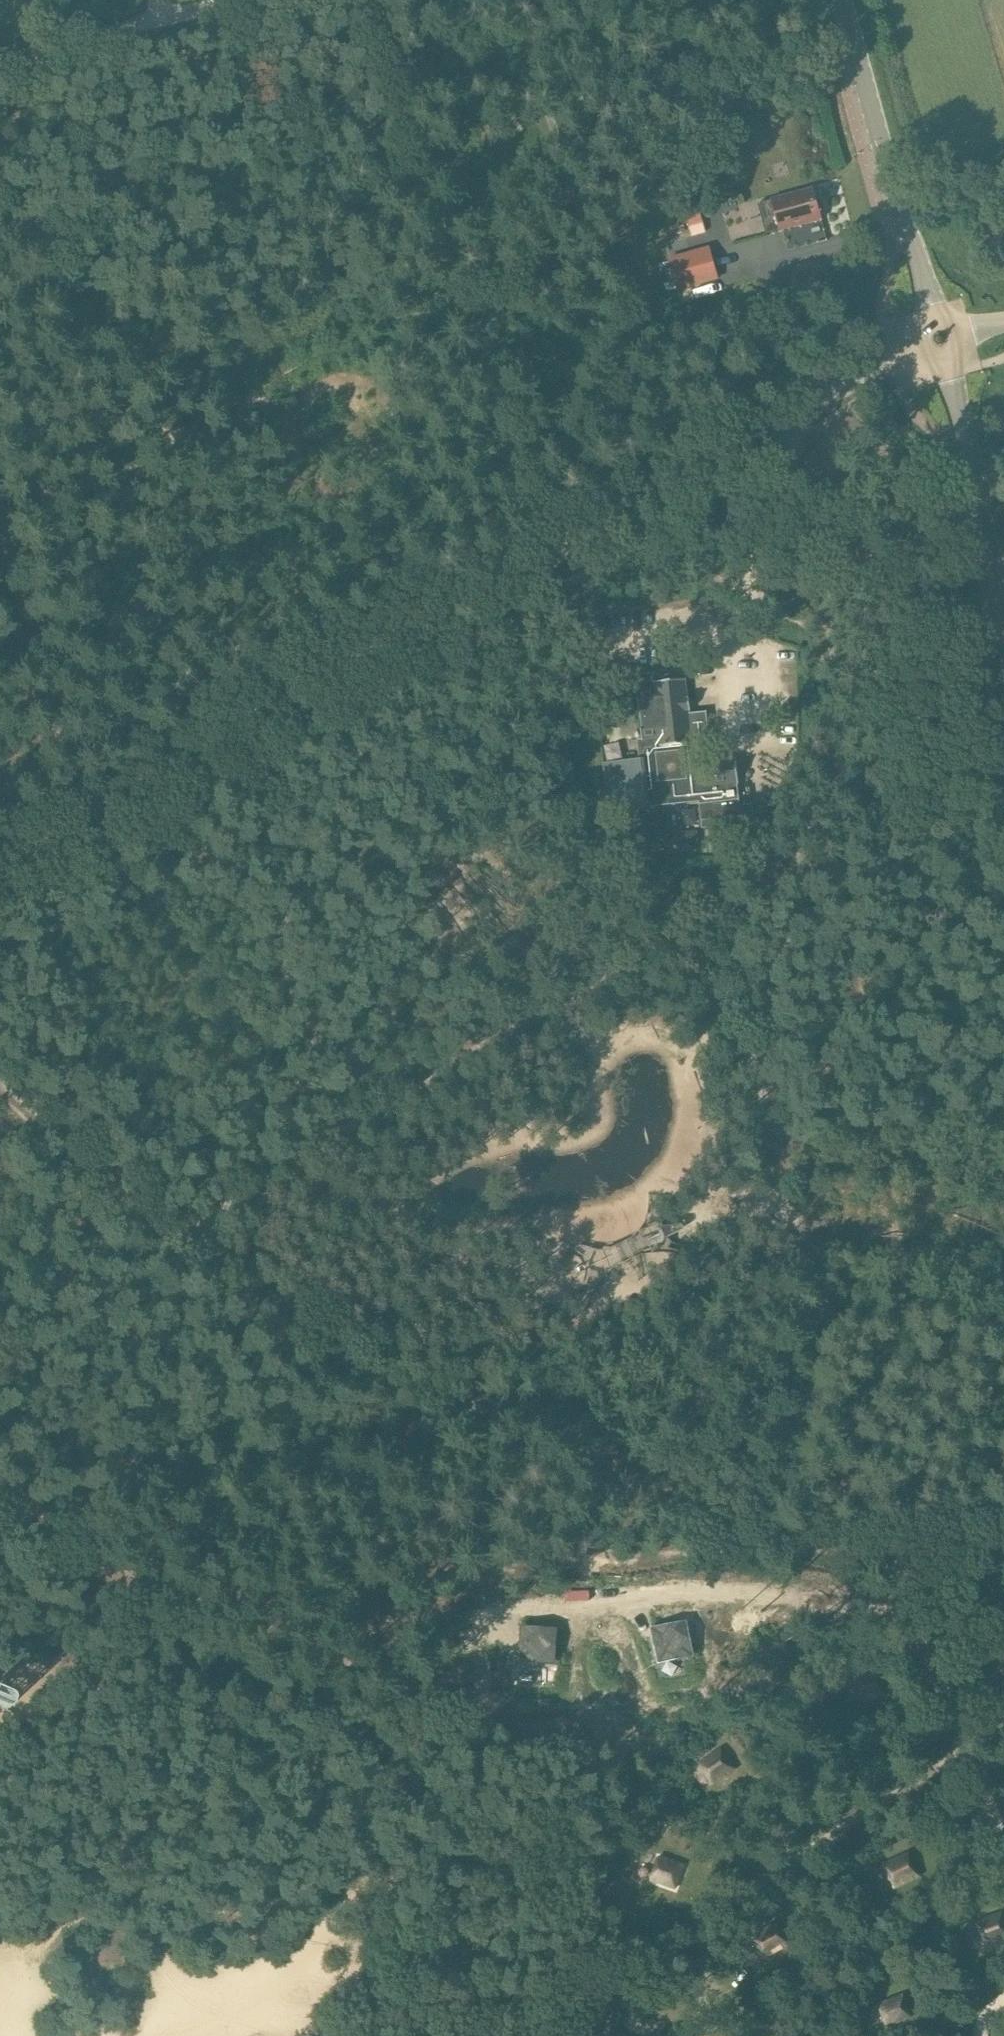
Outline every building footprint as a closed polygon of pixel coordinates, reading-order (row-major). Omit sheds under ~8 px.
[(822,219),(814,188),(772,200),(758,204),(762,218),(776,214),(780,230),(822,219)] [(720,193),(720,212),(739,212),(739,192),(720,193)] [(702,213),(687,217),(692,236),(707,232),(702,213)] [(681,256),(670,259),(679,289),(718,278),(709,248),(682,256),(681,256)] [(637,690),(639,710),(640,710),(641,716),(642,721),(641,721),(643,739),(638,739),(640,759),(641,759),(645,792),(655,791),(655,792),(661,791),(661,790),(688,787),(688,788),(695,787),(694,786),(698,786),(695,763),(713,761),(710,739),(707,711),(689,713),(689,710),(691,710),(690,698),(688,698),(686,680),(687,680),(686,679),(654,682),(654,684),(655,684),(655,688),(637,690)] [(735,759),(713,761),(695,763),(698,786),(703,828),(723,825),(722,818),(730,817),(728,801),(740,800),(738,784),(739,784),(736,758),(735,758),(735,759)] [(604,763),(610,813),(647,808),(645,792),(641,759),(640,759),(604,763)] [(657,851),(702,846),(698,807),(653,812),(657,851)] [(619,816),(608,817),(610,833),(620,831),(619,816)] [(686,1622),(654,1628),(660,1661),(693,1654),(686,1622)] [(994,1662),(1003,1672),(1003,1652),(994,1662)] [(562,1671),(532,1684),(545,1714),(575,1701),(562,1671)] [(736,1768),(721,1747),(699,1762),(715,1784),(736,1768)] [(922,1877),(908,1851),(882,1864),(895,1890),(922,1877)] [(685,1864),(659,1854),(649,1879),(675,1889),(685,1864)] [(1003,1911),(977,1921),(986,1945),(1003,1939),(1003,1912),(1003,1911)] [(791,1945),(777,1921),(751,1936),(764,1960),(791,1945)] [(913,2018),(904,1992),(877,2002),(887,2028),(913,2018)]
